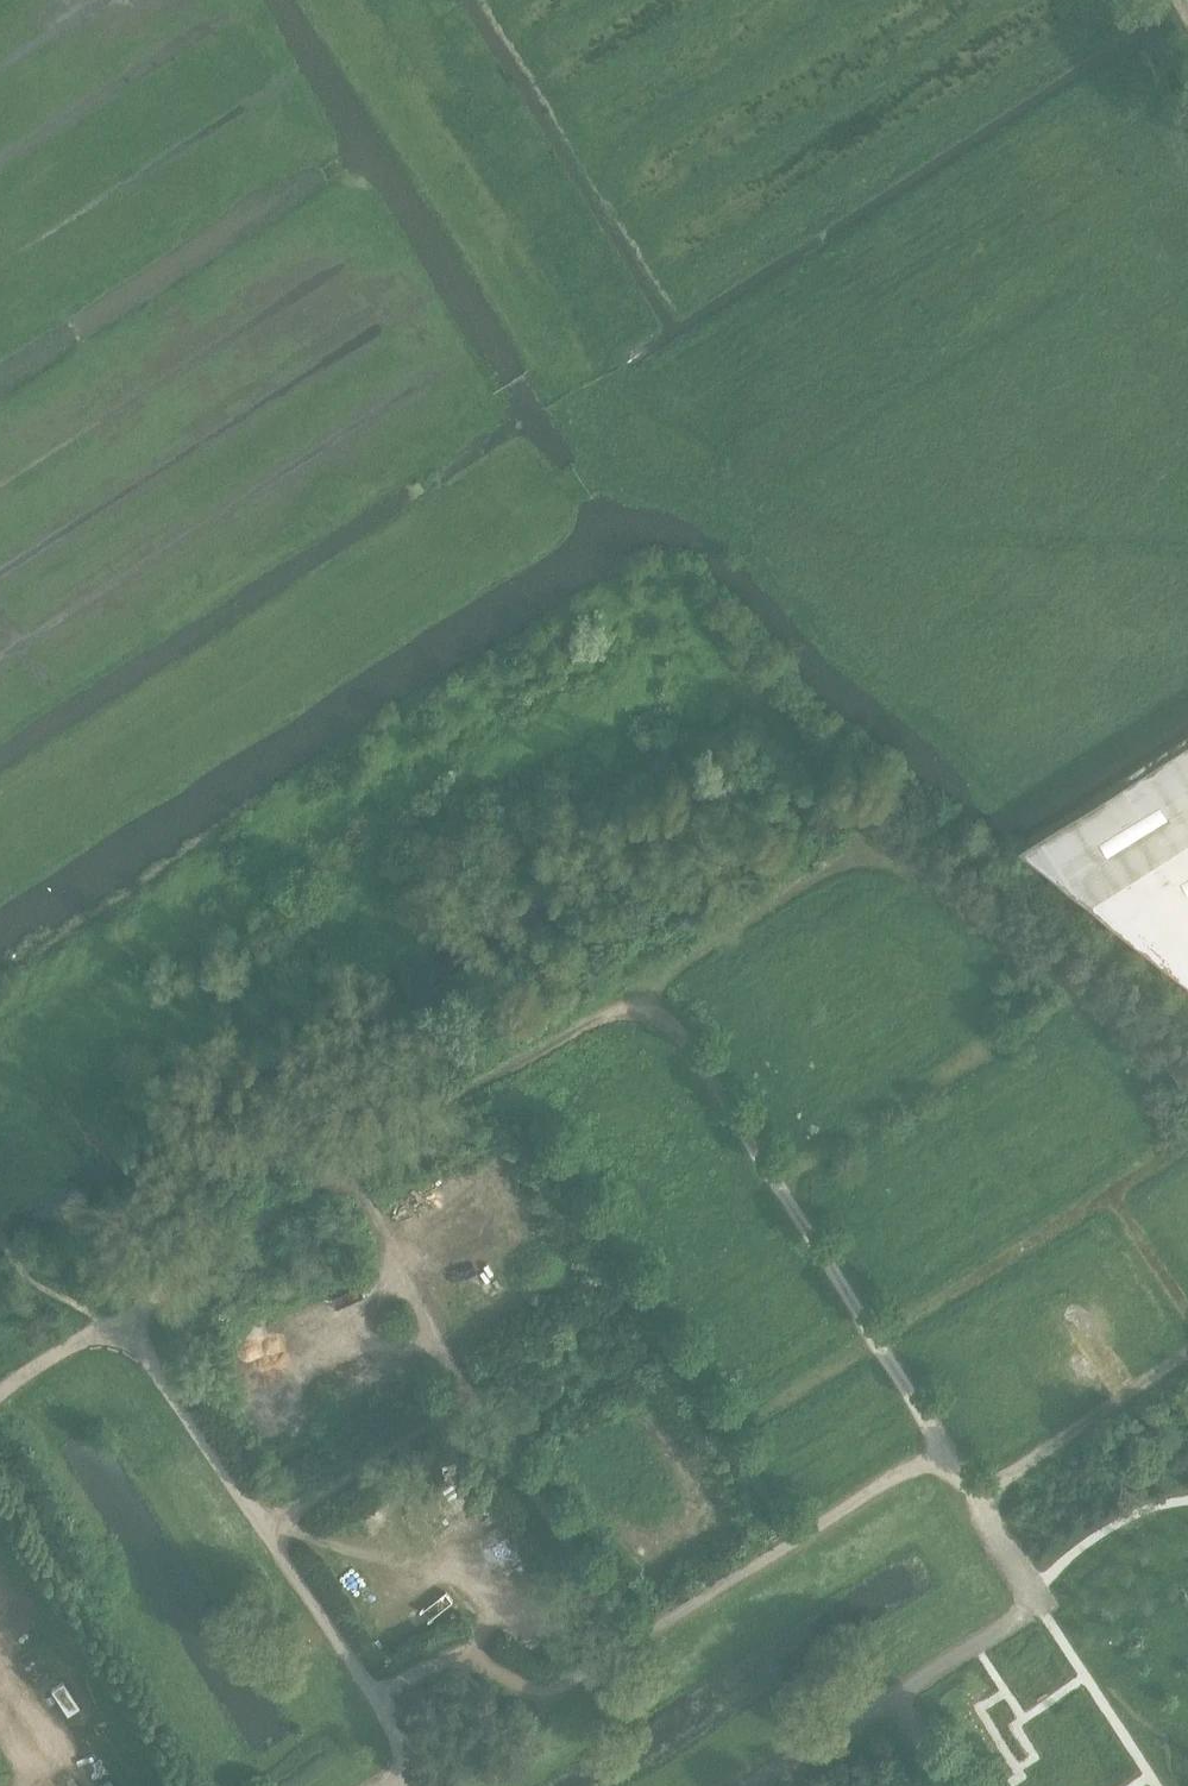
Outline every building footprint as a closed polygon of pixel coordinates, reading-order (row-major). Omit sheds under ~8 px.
[(1020,846),(1089,900),(1187,837),(1187,738),(1020,846)] [(1089,900),(1187,978),(1187,837),(1089,900)]
